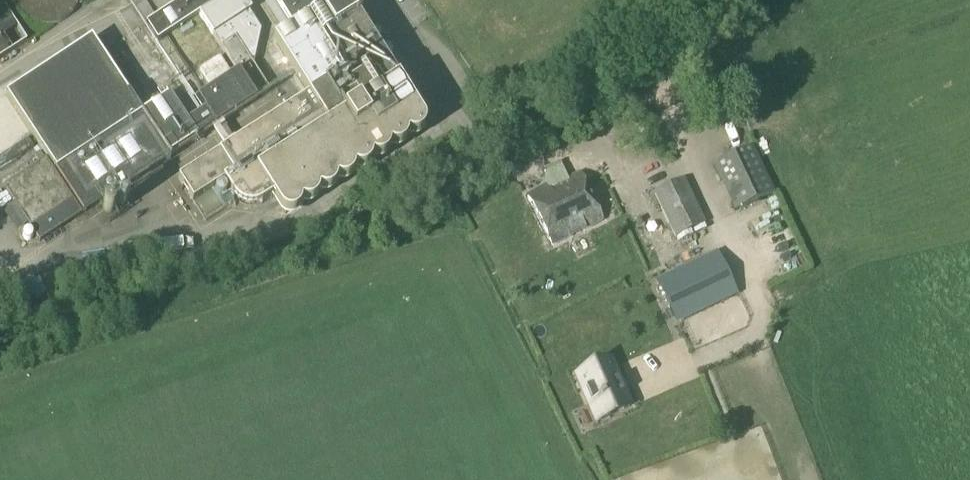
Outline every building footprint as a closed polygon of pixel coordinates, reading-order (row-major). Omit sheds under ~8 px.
[(27,40),(1,0),(0,0),(0,57),(27,40)] [(65,1),(64,0),(9,0),(9,6),(10,10),(13,15),(16,19),(19,22),(24,26),(28,27),(34,29),(41,28),(47,27),(53,23),(56,21),(60,16),(62,12),(64,6),(65,1)] [(143,22),(155,41),(196,15),(214,5),(211,0),(178,0),(143,22)] [(292,31),(271,44),(306,99),(178,180),(191,202),(222,182),(232,198),(250,187),(261,204),(273,196),(285,214),(420,129),(409,111),(412,109),(356,21),(360,19),(361,10),(356,2),(348,1),(348,0),(273,0),(292,31)] [(183,126),(193,141),(269,91),(253,66),(259,31),(239,0),(221,0),(214,5),(196,15),(234,73),(195,99),(204,112),(183,126)] [(57,168),(143,112),(93,35),(7,92),(57,168)] [(166,100),(55,172),(82,214),(193,141),(183,126),(166,100)] [(774,193),(752,147),(713,166),(735,212),(774,193)] [(38,243),(80,215),(44,160),(3,188),(38,243)] [(567,182),(560,167),(545,174),(551,186),(529,197),(552,247),(602,223),(580,176),(567,182)] [(674,240),(705,226),(684,180),(653,194),(674,240)] [(673,317),(734,288),(717,253),(656,282),(673,317)] [(628,408),(608,362),(577,375),(597,421),(628,408)]
